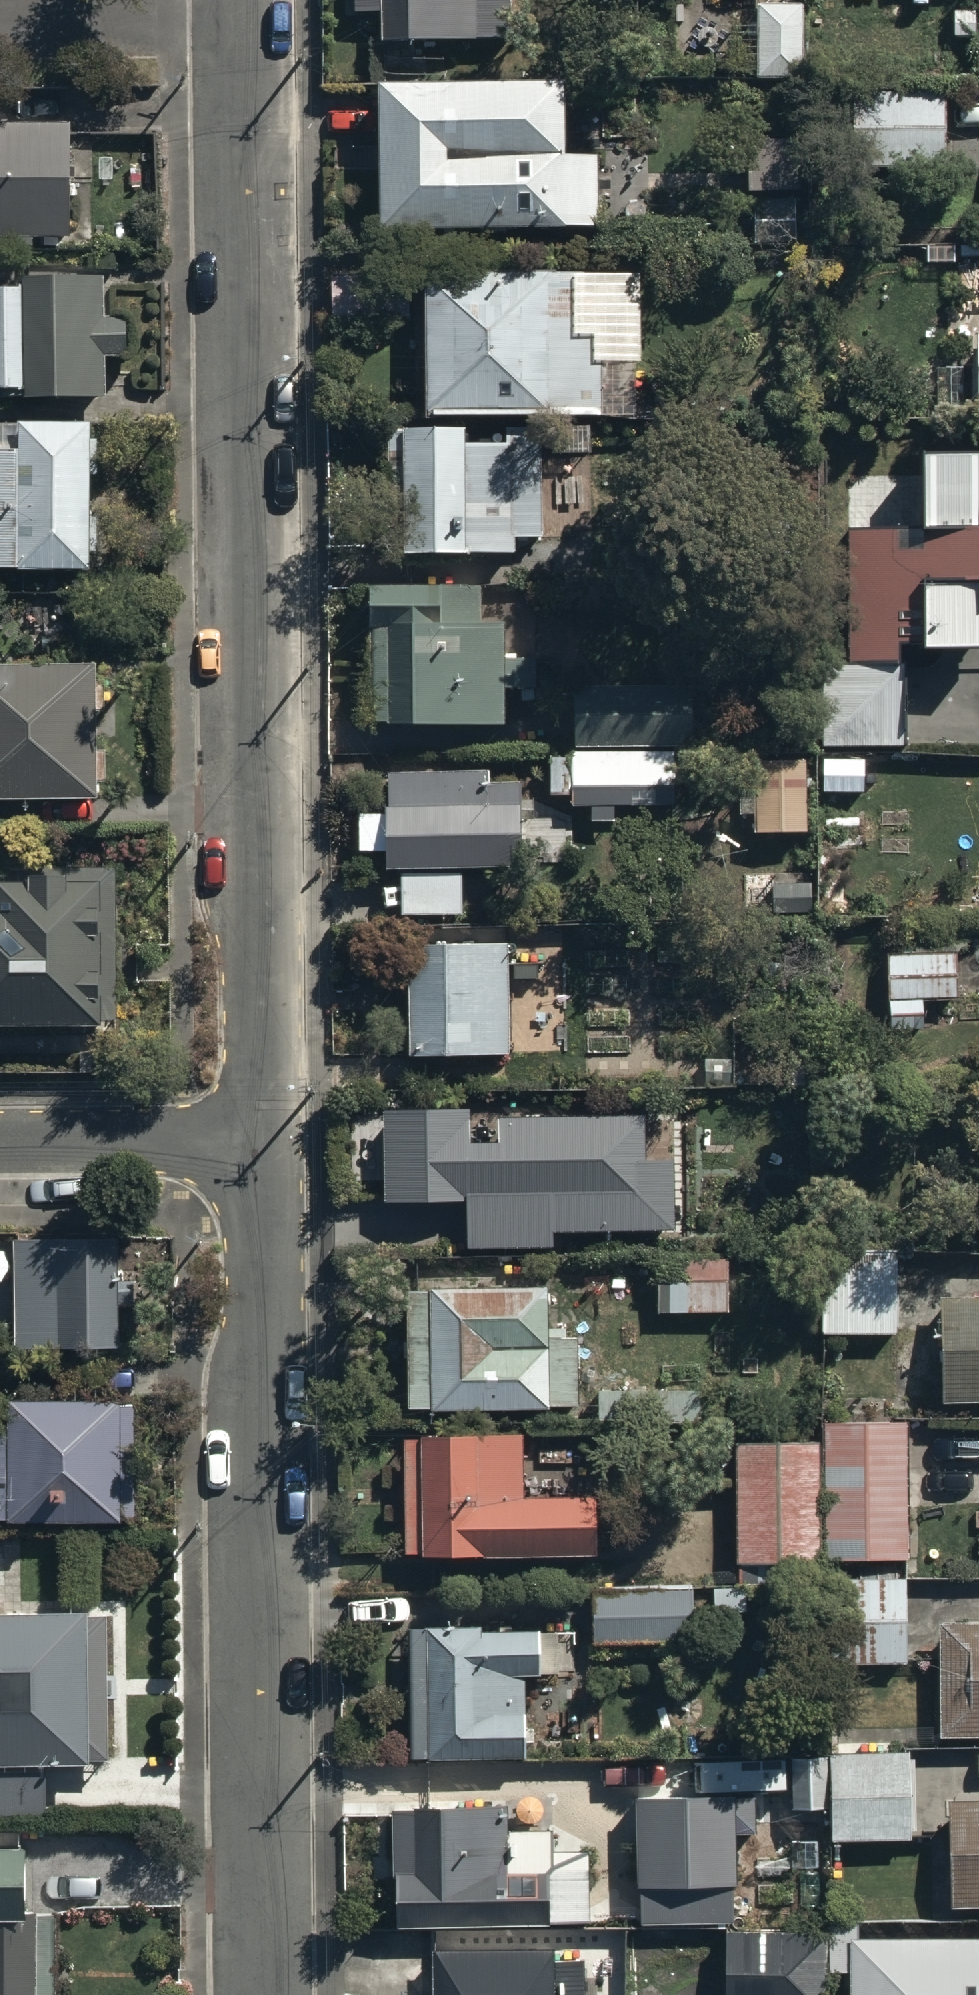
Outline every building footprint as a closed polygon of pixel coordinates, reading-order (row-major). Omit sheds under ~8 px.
[(356,6),(381,6),(382,35),(511,34),(511,0),(356,0),(356,6)] [(799,67),(799,0),(760,0),(760,68),(799,67)] [(560,70),(377,74),(381,224),(596,220),(594,142),(562,142),(560,70)] [(858,161),(942,163),(944,87),(859,85),(858,161)] [(69,231),(69,120),(0,120),(0,231),(69,231)] [(581,257),(423,258),(424,408),(599,406),(599,362),(639,362),(638,262),(581,262),(581,257)] [(409,269),(332,270),(333,311),(409,310),(409,269)] [(28,383),(28,389),(107,387),(106,346),(129,345),(128,306),(103,307),(102,273),(25,275),(25,281),(0,282),(0,383),(28,383)] [(91,556),(89,413),(17,413),(18,557),(91,556)] [(462,418),(397,420),(401,545),(514,542),(514,530),(541,530),(538,441),(463,444),(462,418)] [(16,559),(15,439),(0,439),(0,559),(16,559)] [(969,442),(922,443),(924,511),(971,510),(969,442)] [(845,530),(850,659),(907,656),(903,564),(977,561),(976,525),(845,530)] [(369,724),(505,722),(504,683),(537,683),(536,651),(504,651),(504,609),(480,610),(479,578),(367,580),(368,663),(369,724)] [(975,578),(921,580),(923,637),(976,636),(975,578)] [(0,665),(0,796),(94,795),(94,665),(0,665)] [(822,671),(822,744),(903,743),(903,670),(822,671)] [(577,690),(577,741),(696,740),(696,690),(577,690)] [(751,756),(751,828),(808,827),(808,755),(751,756)] [(383,769),(384,865),(399,865),(399,896),(460,895),(460,864),(526,863),(524,767),(383,769)] [(118,1023),(118,866),(29,866),(29,880),(0,880),(0,1023),(118,1023)] [(504,939),(403,942),(406,1046),(507,1043),(504,939)] [(956,947),(887,946),(887,991),(892,991),(891,1020),(923,1020),(923,987),(955,987),(956,947)] [(470,1105),(383,1105),(383,1197),(467,1197),(467,1240),(552,1240),(552,1225),(673,1225),(673,1160),(645,1160),(645,1112),(493,1112),(493,1118),(470,1118),(470,1105)] [(119,1232),(14,1231),(13,1339),(118,1340),(119,1232)] [(826,1252),(826,1331),(897,1331),(897,1252),(826,1252)] [(657,1256),(658,1307),(728,1306),(727,1254),(657,1256)] [(405,1403),(577,1401),(576,1328),(549,1328),(549,1282),(404,1284),(405,1403)] [(952,1399),(978,1399),(978,1293),(950,1293),(952,1399)] [(612,1416),(690,1415),(690,1386),(611,1387),(612,1416)] [(133,1517),(134,1400),(7,1398),(7,1429),(0,1428),(0,1516),(133,1517)] [(822,1437),(822,1556),(908,1556),(908,1416),(821,1417),(822,1437)] [(400,1556),(605,1556),(605,1492),(533,1492),(533,1436),(400,1436),(400,1556)] [(822,1556),(822,1437),(734,1438),(735,1558),(822,1556)] [(827,1578),(827,1660),(906,1660),(907,1579),(827,1578)] [(592,1589),(593,1645),(699,1644),(699,1588),(592,1589)] [(109,1606),(0,1606),(0,1759),(109,1759),(109,1606)] [(947,1620),(948,1738),(978,1738),(978,1619),(947,1620)] [(411,1622),(411,1753),(520,1753),(520,1672),(545,1672),(545,1622),(411,1622)] [(911,1749),(836,1748),(835,1841),(910,1842),(911,1749)] [(752,1797),(641,1799),(643,1924),(733,1922),(731,1836),(753,1836),(752,1797)] [(978,1905),(978,1798),(959,1798),(961,1905),(978,1905)] [(507,1807),(391,1809),(392,1875),(395,1875),(396,1925),(587,1923),(586,1848),(549,1848),(549,1822),(507,1822),(507,1807)] [(36,1836),(0,1836),(0,1994),(36,1994),(36,1836)] [(726,1930),(725,1994),(828,1994),(829,1932),(726,1930)] [(850,1939),(851,1994),(978,1994),(978,1938),(850,1939)] [(369,1952),(369,1994),(588,1994),(588,1960),(556,1960),(556,1951),(369,1952)]
